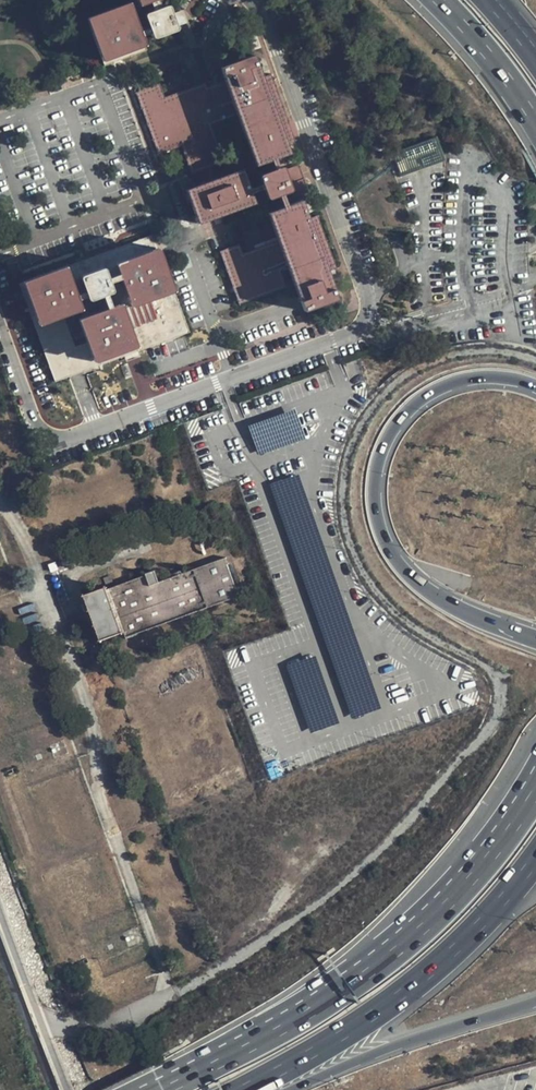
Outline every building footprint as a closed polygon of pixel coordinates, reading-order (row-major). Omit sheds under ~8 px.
[(87,17),(105,66),(148,50),(146,47),(142,36),(151,33),(153,39),(175,31),(177,27),(176,25),(173,16),(170,8),(167,6),(163,7),(160,0),(134,0),(87,17)] [(180,25),(186,23),(181,10),(175,13),(176,15),(173,16),(176,25),(179,24),(180,25)] [(225,81),(208,88),(206,82),(165,97),(160,83),(135,92),(157,154),(180,146),(189,173),(204,168),(209,181),(186,189),(199,225),(256,205),(253,193),(263,190),(266,198),(268,200),(278,196),(282,208),(269,213),(279,240),(242,254),(239,245),(219,252),(238,305),(285,288),(280,274),(290,270),(299,296),(295,298),(301,312),(334,301),(324,275),(335,271),(316,217),(308,220),(301,201),(295,203),(287,206),(282,194),(289,192),(290,191),(290,189),(288,184),(302,179),(297,166),(283,171),(283,169),(281,167),(279,167),(276,168),(273,160),(288,154),(286,146),(295,143),(270,76),(263,78),(254,56),(221,67),(225,81)] [(394,151),(401,175),(445,162),(438,138),(394,151)] [(154,234),(14,284),(53,391),(70,385),(84,422),(97,417),(84,381),(124,366),(125,369),(143,364),(140,356),(191,336),(154,234)] [(309,506),(299,474),(273,482),(285,523),(293,521),(290,512),(309,506)] [(126,637),(239,594),(226,556),(161,579),(157,568),(149,572),(149,573),(109,588),(126,637)] [(99,635),(100,639),(122,631),(105,585),(84,593),(91,612),(99,635)] [(95,636),(99,635),(91,612),(87,614),(95,636)] [(289,663),(310,731),(340,722),(318,653),(289,663)]
